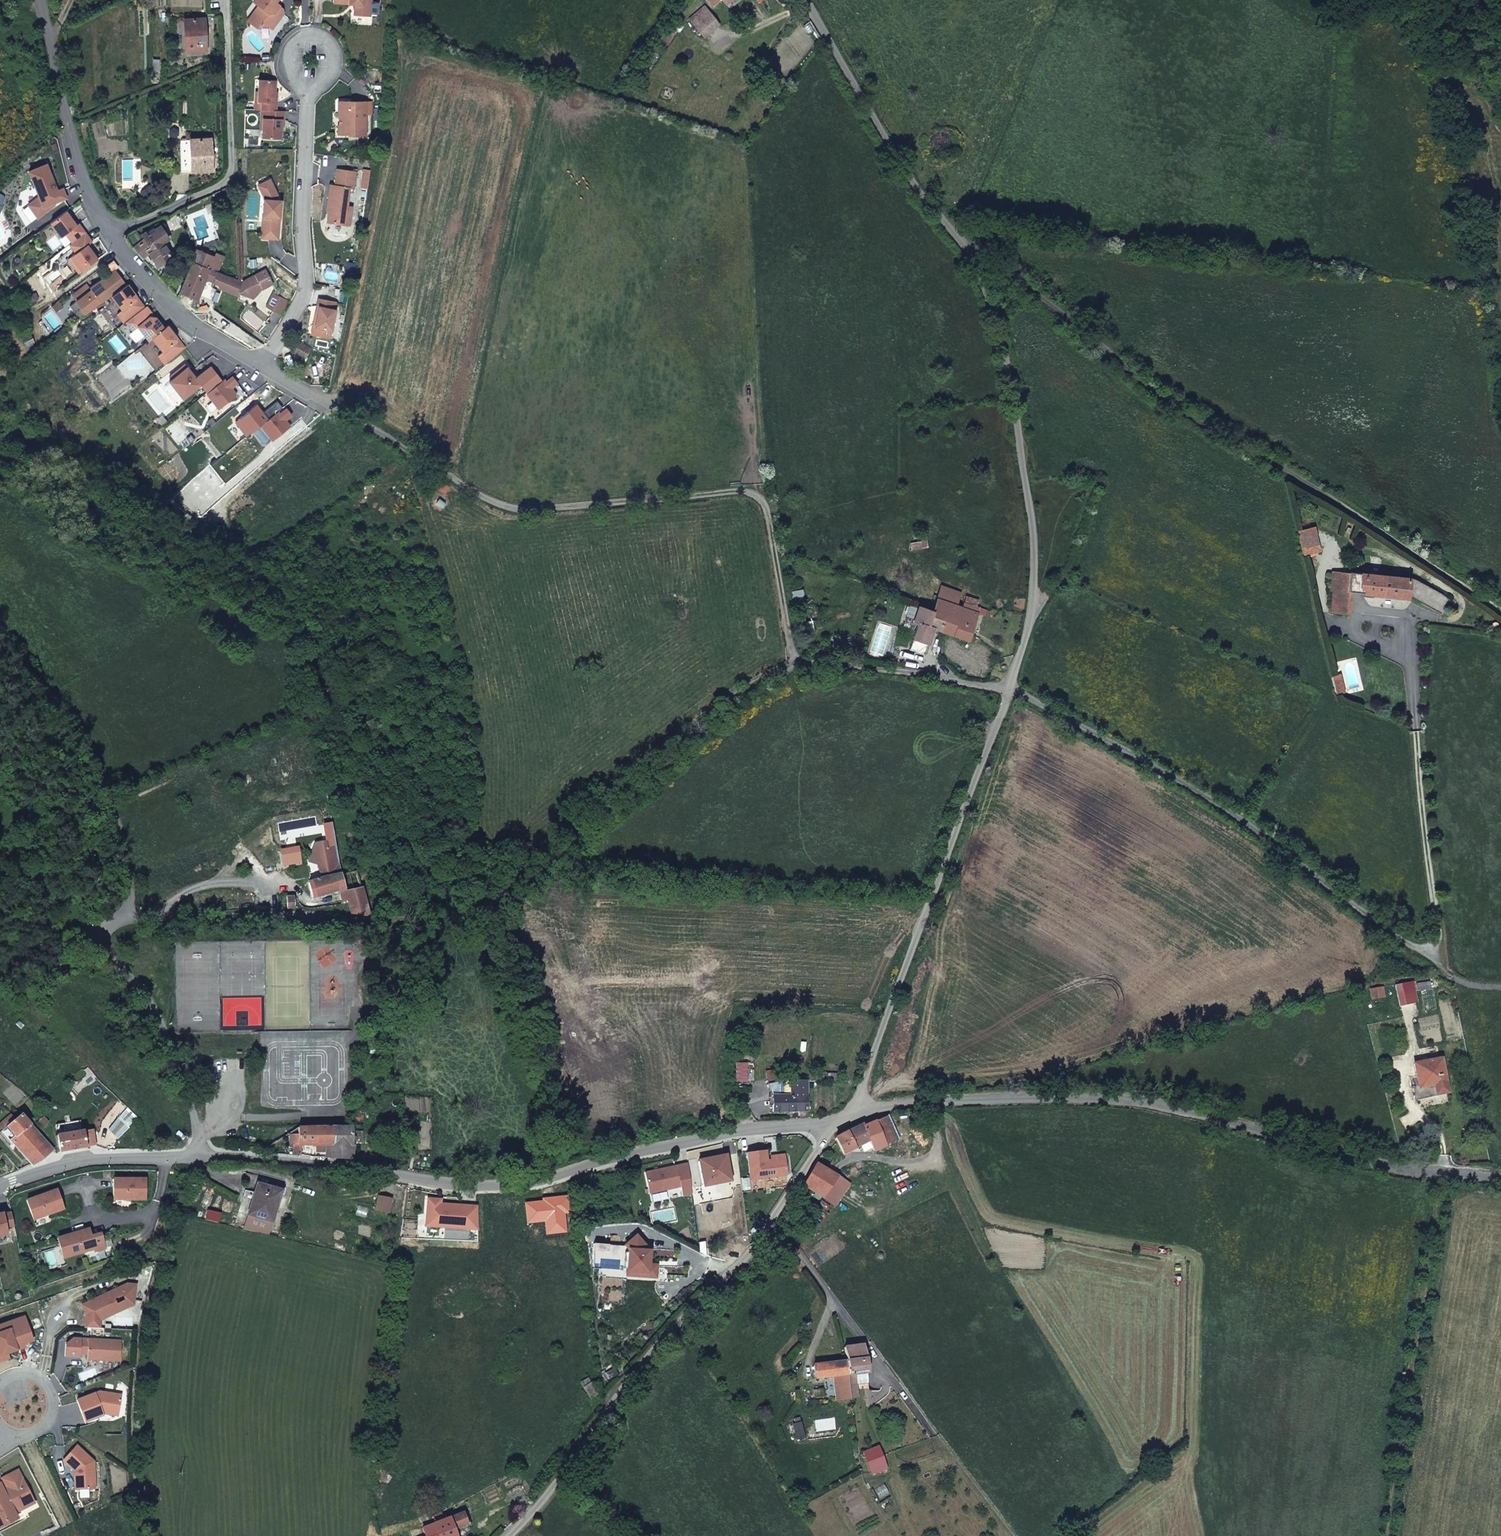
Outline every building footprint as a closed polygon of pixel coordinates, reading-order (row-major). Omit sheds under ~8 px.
[(253,1),(258,5),(254,10),(257,27),(268,25),(271,28),(282,13),(282,7),(278,5),(274,2),(275,0),(254,0),(253,1)] [(369,16),(370,0),(333,0),(332,2),(349,4),(349,1),(353,2),(354,3),(353,15),(369,16)] [(720,17),(718,18),(722,22),(736,12),(728,1),(730,0),(707,0),(720,17)] [(710,13),(704,6),(689,19),(694,26),(710,13)] [(254,10),(247,20),(257,27),(254,10)] [(745,16),(750,23),(758,17),(752,10),(745,16)] [(694,26),(703,37),(719,24),(710,13),(694,26)] [(185,51),(205,50),(204,19),(184,19),(185,51)] [(260,109),(275,110),(275,101),(273,101),(274,80),(258,79),(257,91),(256,101),(260,101),(260,109)] [(365,101),(337,101),(337,111),(341,111),(340,125),(339,125),(337,125),(337,135),(365,135),(365,101)] [(275,110),(260,109),(259,118),(261,118),(260,137),(280,138),(280,119),(283,119),(283,110),(275,110)] [(212,170),(211,138),(180,140),(181,171),(212,170)] [(56,188),(47,165),(29,171),(40,197),(30,204),(39,216),(55,205),(54,202),(66,198),(63,189),(55,192),(54,189),(56,188)] [(355,171),(336,169),(333,185),(329,184),(326,201),(330,201),(329,208),(327,210),(326,222),(348,225),(350,214),(345,214),(346,206),(348,188),(352,188),(355,171)] [(269,178),(256,184),(259,189),(271,183),(269,178)] [(271,183),(259,189),(262,197),(261,216),(264,216),(263,238),(277,239),(280,204),(276,203),(276,200),(276,194),(271,183)] [(149,185),(140,191),(145,200),(155,194),(149,185)] [(132,247),(141,257),(147,253),(157,267),(172,257),(160,240),(166,236),(159,226),(154,230),(152,227),(141,236),(143,239),(132,247)] [(92,241),(85,232),(72,242),(69,244),(75,253),(68,259),(78,273),(97,259),(87,245),(92,241)] [(193,262),(210,269),(218,272),(224,258),(216,255),(215,258),(198,251),(193,262)] [(180,292),(182,293),(196,299),(205,280),(210,269),(193,262),(180,292)] [(259,290),(273,280),(266,268),(243,281),(241,280),(218,272),(213,282),(220,284),(219,288),(240,295),(241,293),(253,296),(254,291),(259,292),(259,290)] [(210,269),(205,280),(213,282),(218,272),(210,269)] [(110,295),(125,284),(114,270),(90,288),(91,290),(87,293),(85,291),(75,299),(76,301),(70,306),(79,319),(110,295)] [(126,283),(125,284),(110,295),(121,310),(117,313),(123,322),(125,320),(144,306),(139,300),(138,301),(135,300),(135,295),(126,283)] [(71,295),(75,299),(85,291),(87,293),(91,290),(90,288),(87,284),(71,295)] [(288,301),(279,296),(271,308),(280,314),(288,301)] [(335,301),(317,297),(315,306),(317,306),(313,326),(330,329),(334,309),(333,309),(335,301)] [(145,305),(144,306),(125,320),(132,330),(137,326),(148,340),(151,337),(163,327),(154,316),(149,316),(150,312),(145,305)] [(166,325),(163,327),(151,337),(162,351),(157,354),(164,363),(184,347),(179,341),(178,342),(175,341),(176,336),(166,325)] [(313,326),(311,333),(328,336),(330,329),(313,326)] [(137,348),(155,370),(164,363),(157,354),(162,351),(151,337),(148,340),(137,348)] [(298,339),(291,351),(304,357),(309,347),(301,343),(302,341),(298,339)] [(743,487),(758,485),(757,471),(742,472),(743,487)] [(1313,525),(1297,530),(1303,554),(1320,550),(1313,525)] [(1405,598),(1406,576),(1345,569),(1344,572),(1331,571),(1329,587),(1332,588),(1330,610),(1348,612),(1350,591),(1405,598)] [(1410,598),(1438,614),(1448,598),(1412,576),(1410,598)] [(931,593),(937,596),(941,586),(935,584),(931,593)] [(942,632),(968,640),(977,612),(963,607),(951,603),(956,591),(941,586),(937,596),(932,610),(948,616),(942,632)] [(963,607),(977,612),(979,613),(981,608),(976,606),(978,599),(967,596),(963,607)] [(915,617),(918,608),(910,605),(907,615),(915,617)] [(932,610),(919,605),(918,608),(915,617),(914,620),(919,622),(910,649),(924,654),(933,628),(942,632),(948,616),(932,610)] [(1340,674),(1332,675),(1337,695),(1345,693),(1340,674)] [(318,866),(322,880),(308,883),(312,894),(313,897),(345,889),(337,849),(331,850),(328,849),(326,842),(314,845),(309,858),(317,860),(318,866)] [(317,860),(309,858),(308,862),(318,866),(317,860)] [(345,891),(351,914),(371,916),(362,887),(345,891)] [(1425,981),(1412,983),(1413,990),(1426,988),(1425,981)] [(1401,984),(1391,986),(1395,1004),(1412,1001),(1409,990),(1403,992),(1401,984)] [(1378,988),(1369,990),(1370,997),(1380,995),(1378,988)] [(1407,1084),(1409,1095),(1443,1088),(1437,1057),(1406,1064),(1410,1083),(1407,1084)] [(746,1081),(755,1080),(754,1062),(746,1062),(746,1081)] [(790,1083),(792,1083),(792,1081),(787,1081),(786,1081),(768,1084),(772,1097),(780,1097),(790,1097),(790,1083)] [(806,1110),(806,1083),(792,1083),(790,1083),(790,1097),(780,1097),(772,1097),(772,1111),(806,1110)] [(123,1112),(127,1107),(123,1103),(118,1108),(123,1112)] [(33,1165),(38,1161),(52,1150),(21,1113),(0,1132),(9,1141),(11,1140),(33,1165)] [(842,1136),(834,1142),(845,1157),(868,1144),(873,1153),(900,1138),(887,1116),(879,1118),(875,1119),(868,1122),(860,1126),(852,1130),(847,1133),(842,1136)] [(44,1117),(37,1123),(41,1128),(48,1121),(44,1117)] [(129,1128),(118,1118),(108,1130),(117,1139),(129,1128)] [(294,1155),(302,1155),(302,1145),(316,1145),(327,1146),(333,1146),(332,1127),(298,1127),(293,1131),(293,1136),(288,1136),(289,1144),(293,1144),(294,1155)] [(327,1157),(352,1159),(352,1127),(332,1127),(333,1146),(327,1146),(327,1152),(327,1157)] [(59,1151),(96,1145),(93,1130),(56,1135),(59,1151)] [(363,1131),(355,1131),(355,1143),(363,1143),(363,1131)] [(785,1154),(769,1156),(769,1160),(767,1161),(766,1150),(747,1152),(751,1179),(788,1174),(786,1158),(785,1154)] [(383,1164),(395,1167),(397,1153),(386,1151),(383,1164)] [(726,1156),(699,1161),(703,1185),(731,1180),(726,1156)] [(802,1185),(825,1200),(840,1176),(817,1162),(802,1185)] [(677,1166),(645,1173),(650,1194),(681,1187),(677,1166)] [(867,1172),(863,1166),(856,1170),(860,1176),(867,1172)] [(146,1178),(113,1178),(113,1199),(146,1199),(146,1178)] [(282,1190),(257,1183),(247,1216),(273,1223),(282,1190)] [(56,1189),(25,1200),(32,1220),(63,1209),(56,1189)] [(391,1198),(378,1196),(376,1209),(389,1212),(391,1198)] [(7,1233),(6,1227),(13,1225),(10,1212),(3,1213),(3,1212),(0,1213),(0,1235),(7,1233)] [(273,1223),(247,1216),(244,1226),(248,1227),(270,1233),(273,1223)] [(88,1228),(57,1238),(63,1257),(93,1248),(91,1238),(88,1228)] [(101,1235),(91,1238),(93,1248),(94,1251),(104,1248),(101,1235)] [(127,1284),(82,1305),(86,1315),(85,1328),(100,1329),(100,1321),(134,1305),(136,1285),(127,1284)] [(9,1358),(7,1354),(26,1347),(25,1344),(33,1341),(24,1317),(15,1320),(16,1322),(18,1327),(0,1333),(0,1361),(9,1358)] [(18,1327),(16,1322),(0,1327),(0,1333),(18,1327)] [(121,1341),(80,1339),(79,1354),(87,1355),(87,1360),(120,1361),(121,1341)] [(862,1392),(868,1389),(871,1387),(870,1372),(872,1372),(869,1355),(864,1345),(848,1348),(849,1359),(852,1378),(854,1394),(862,1392)] [(854,1394),(852,1378),(849,1359),(812,1364),(815,1382),(833,1380),(836,1405),(855,1402),(854,1394)] [(581,1383),(591,1398),(598,1394),(588,1378),(581,1383)] [(99,1391),(76,1400),(85,1422),(103,1415),(102,1413),(109,1410),(114,1411),(119,1408),(121,1395),(99,1391)] [(76,1445),(62,1460),(74,1471),(77,1473),(78,1489),(95,1489),(94,1461),(76,1445)] [(887,1472),(878,1447),(865,1453),(874,1477),(887,1472)] [(1,1478),(5,1486),(9,1479),(19,1474),(17,1469),(1,1478)] [(0,1489),(0,1524),(16,1515),(15,1513),(22,1509),(19,1504),(32,1497),(19,1474),(9,1479),(5,1486),(7,1490),(4,1492),(2,1488),(0,1489)] [(35,1502),(32,1497),(19,1504),(22,1509),(35,1502)] [(453,1530),(467,1524),(463,1513),(434,1524),(437,1534),(432,1535),(456,1535),(453,1530)] [(0,1524),(0,1527),(0,1528),(18,1518),(16,1515),(0,1524)] [(434,1524),(422,1528),(425,1535),(432,1535),(437,1534),(434,1524)]
